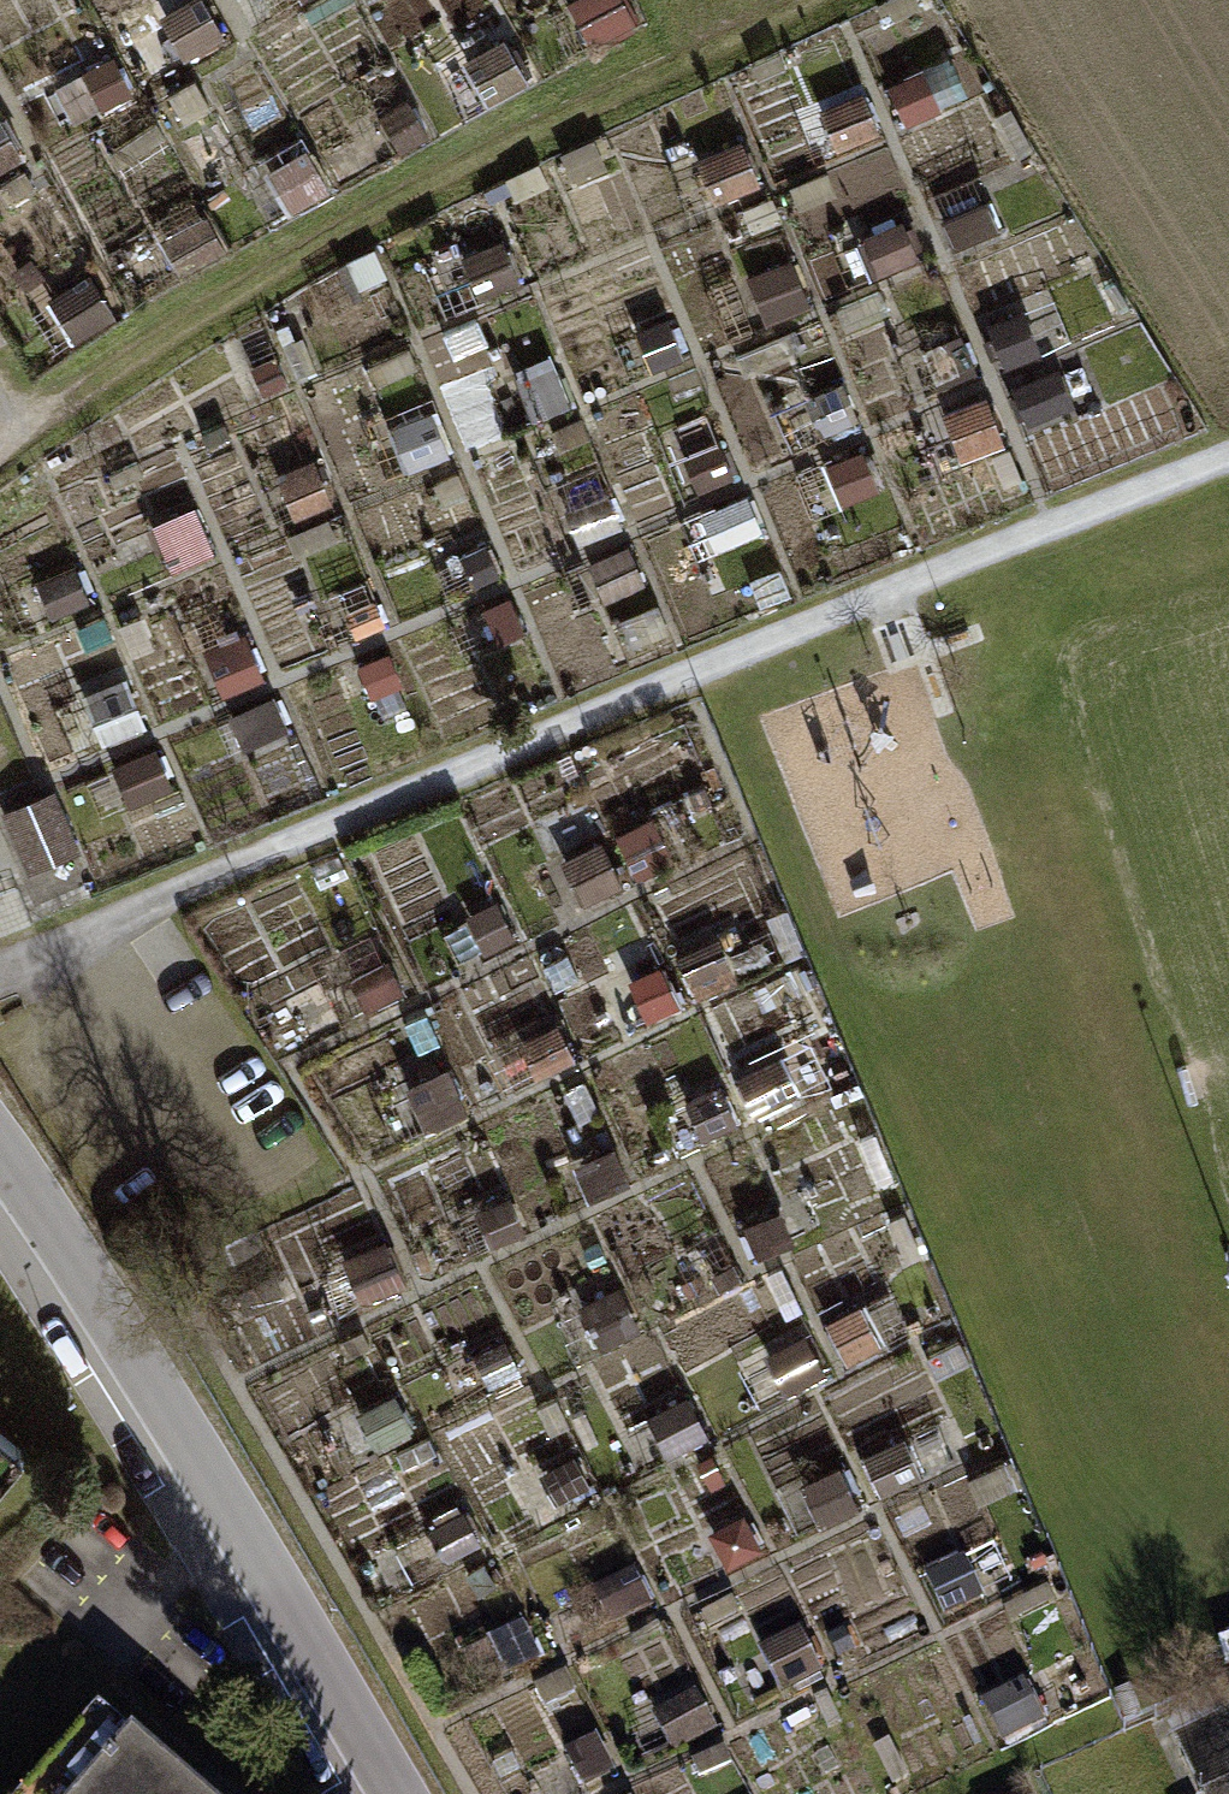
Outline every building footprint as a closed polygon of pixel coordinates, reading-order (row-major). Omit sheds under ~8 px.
[(190,52),(219,35),(198,0),(193,0),(168,15),(190,52)] [(598,37),(629,21),(618,0),(578,0),(598,37)] [(523,81),(503,44),(472,60),(493,97),(523,81)] [(112,59),(88,71),(106,105),(130,92),(112,59)] [(874,131),(859,97),(826,112),(841,146),(874,131)] [(405,148),(427,134),(407,102),(385,116),(405,148)] [(18,156),(0,123),(0,166),(18,156)] [(754,183),(740,148),(710,159),(724,195),(754,183)] [(276,170),(297,205),(325,189),(304,153),(276,170)] [(994,230),(983,205),(943,221),(954,247),(994,230)] [(205,219),(169,240),(185,269),(222,248),(205,219)] [(515,279),(501,246),(468,260),(482,293),(515,279)] [(804,305),(788,264),(754,277),(771,319),(804,305)] [(57,300),(81,334),(108,315),(85,281),(57,300)] [(1026,348),(1017,330),(995,340),(1003,359),(1026,348)] [(943,385),(973,372),(958,336),(928,348),(943,385)] [(567,404),(553,372),(528,382),(541,415),(567,404)] [(984,401),(953,413),(968,453),(999,441),(984,401)] [(431,415),(394,430),(409,467),(447,452),(431,415)] [(716,442),(689,454),(704,487),(730,476),(716,442)] [(286,470),(303,510),(327,500),(311,460),(286,470)] [(617,525),(605,497),(573,510),(585,538),(617,525)] [(756,528),(744,500),(716,513),(728,540),(756,528)] [(200,531),(188,536),(198,557),(209,552),(200,531)] [(639,579),(626,551),(597,564),(611,593),(639,579)] [(74,569),(48,579),(60,610),(86,600),(74,569)] [(520,629),(508,601),(486,610),(498,638),(520,629)] [(380,623),(372,605),(349,614),(357,633),(380,623)] [(259,675),(244,637),(214,649),(230,687),(259,675)] [(283,727),(270,700),(252,709),(264,736),(283,727)] [(168,786),(154,753),(121,767),(135,800),(168,786)] [(25,858),(70,838),(51,795),(6,815),(25,858)] [(669,859),(649,821),(619,837),(640,875),(669,859)] [(619,882),(599,844),(566,861),(585,899),(619,882)] [(512,937),(496,903),(472,915),(489,948),(512,937)] [(711,944),(682,957),(698,993),(727,980),(711,944)] [(397,991),(386,964),(361,975),(372,1002),(397,991)] [(638,980),(654,1013),(678,1002),(663,969),(638,980)] [(528,1042),(541,1070),(570,1057),(557,1029),(528,1042)] [(445,1073),(417,1086),(434,1124),(463,1112),(445,1073)] [(730,1122),(715,1090),(691,1101),(706,1133),(730,1122)] [(596,1193),(627,1180),(614,1150),(584,1163),(596,1193)] [(521,1230),(509,1206),(499,1211),(511,1235),(521,1230)] [(786,1243),(773,1215),(745,1228),(757,1256),(786,1243)] [(400,1284),(382,1245),(351,1259),(369,1298),(400,1284)] [(867,1299),(831,1317),(849,1352),(884,1335),(867,1299)] [(490,1383),(518,1368),(503,1341),(475,1355),(490,1383)] [(407,1426),(393,1400),(366,1414),(381,1441),(407,1426)] [(18,1452),(0,1437),(0,1474),(18,1452)] [(914,1477),(899,1443),(865,1458),(881,1492),(914,1477)] [(582,1490),(567,1461),(547,1471),(562,1500),(582,1490)] [(857,1505),(838,1468),(808,1483),(827,1520),(857,1505)] [(477,1544),(462,1514),(429,1530),(444,1560),(477,1544)] [(601,1587),(616,1620),(649,1604),(634,1571),(601,1587)] [(522,1625),(495,1639),(512,1673),(539,1660),(522,1625)] [(818,1672),(798,1633),(768,1649),(788,1688),(818,1672)] [(686,1740),(708,1729),(693,1698),(670,1710),(686,1740)] [(1167,1731),(1198,1793),(1228,1793),(1228,1701),(1167,1731)] [(98,1710),(28,1793),(199,1793),(98,1710)] [(583,1784),(609,1772),(593,1740),(568,1753),(583,1784)]
